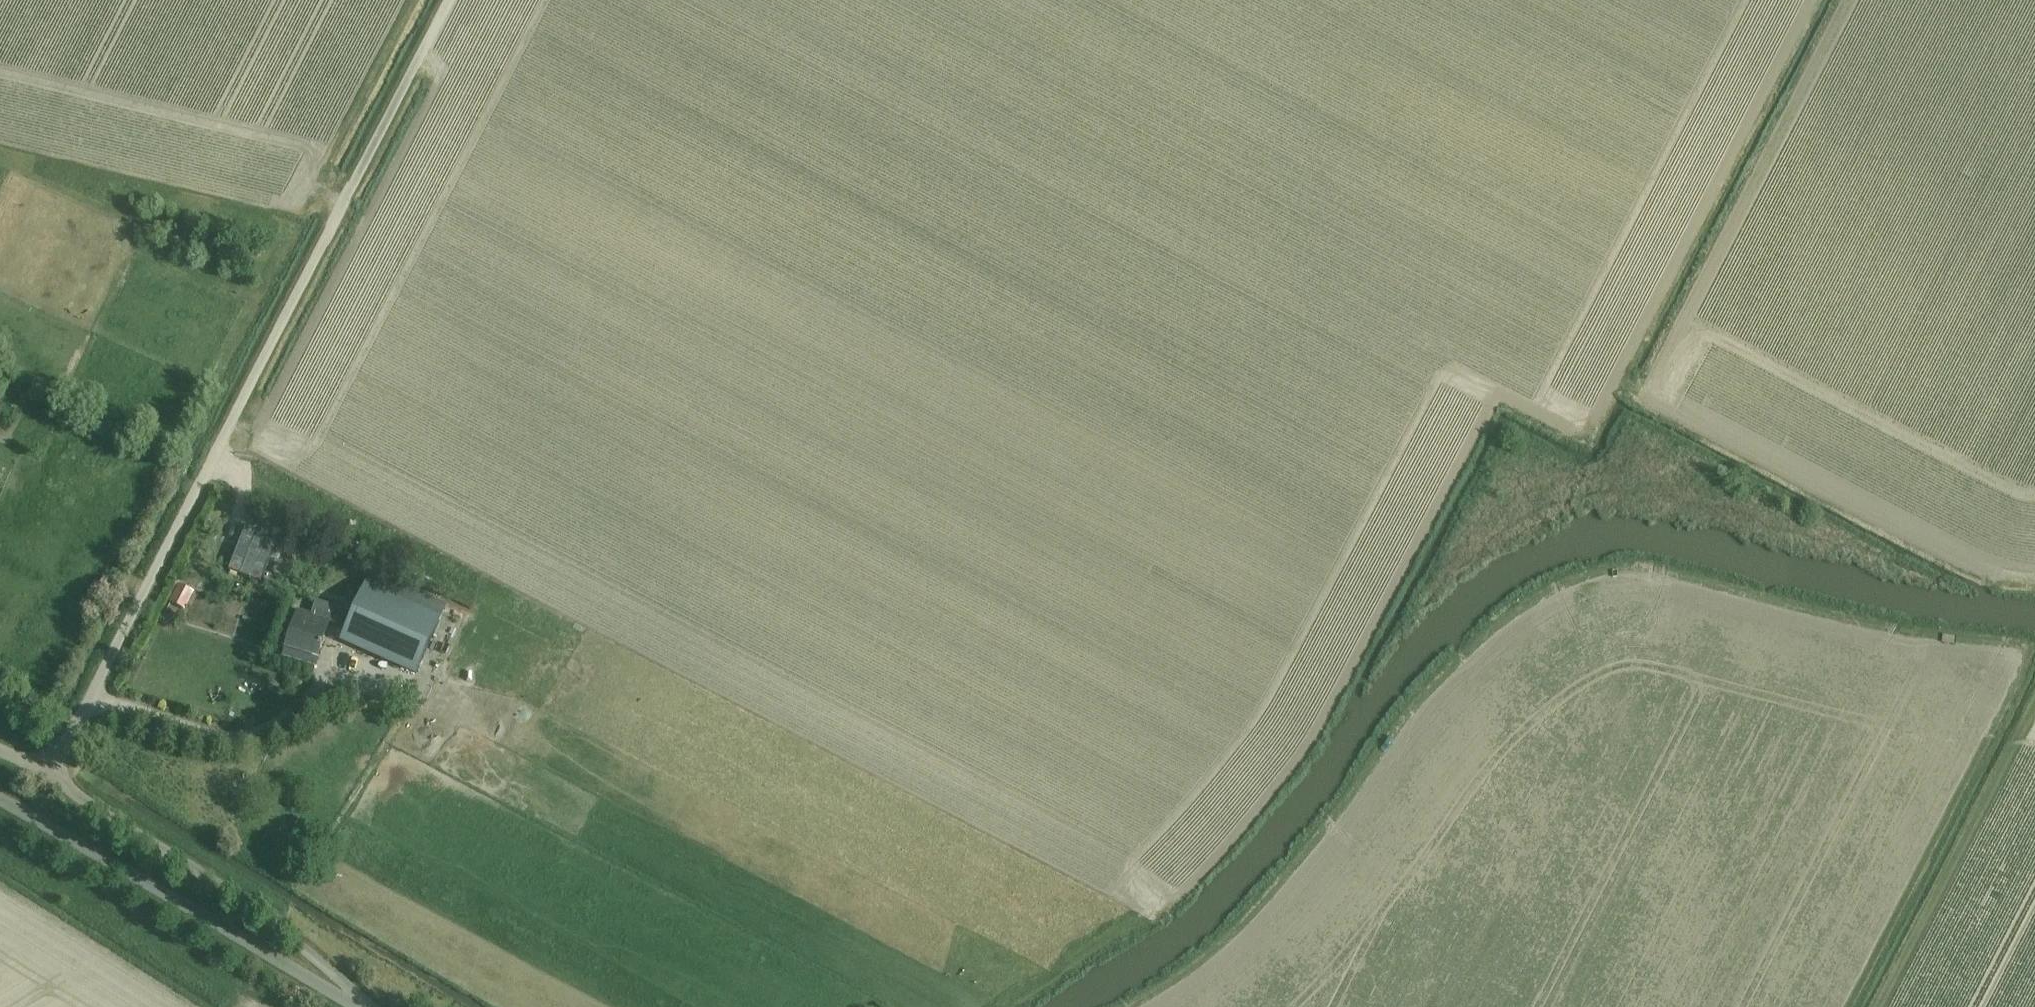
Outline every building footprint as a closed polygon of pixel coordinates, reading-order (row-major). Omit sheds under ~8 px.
[(178,585),(170,603),(185,611),(194,592),(178,585)] [(366,586),(341,641),(415,675),(440,619),(366,586)] [(336,626),(341,610),(316,602),(311,617),(298,613),(284,657),(314,666),(328,623),(336,626)]
